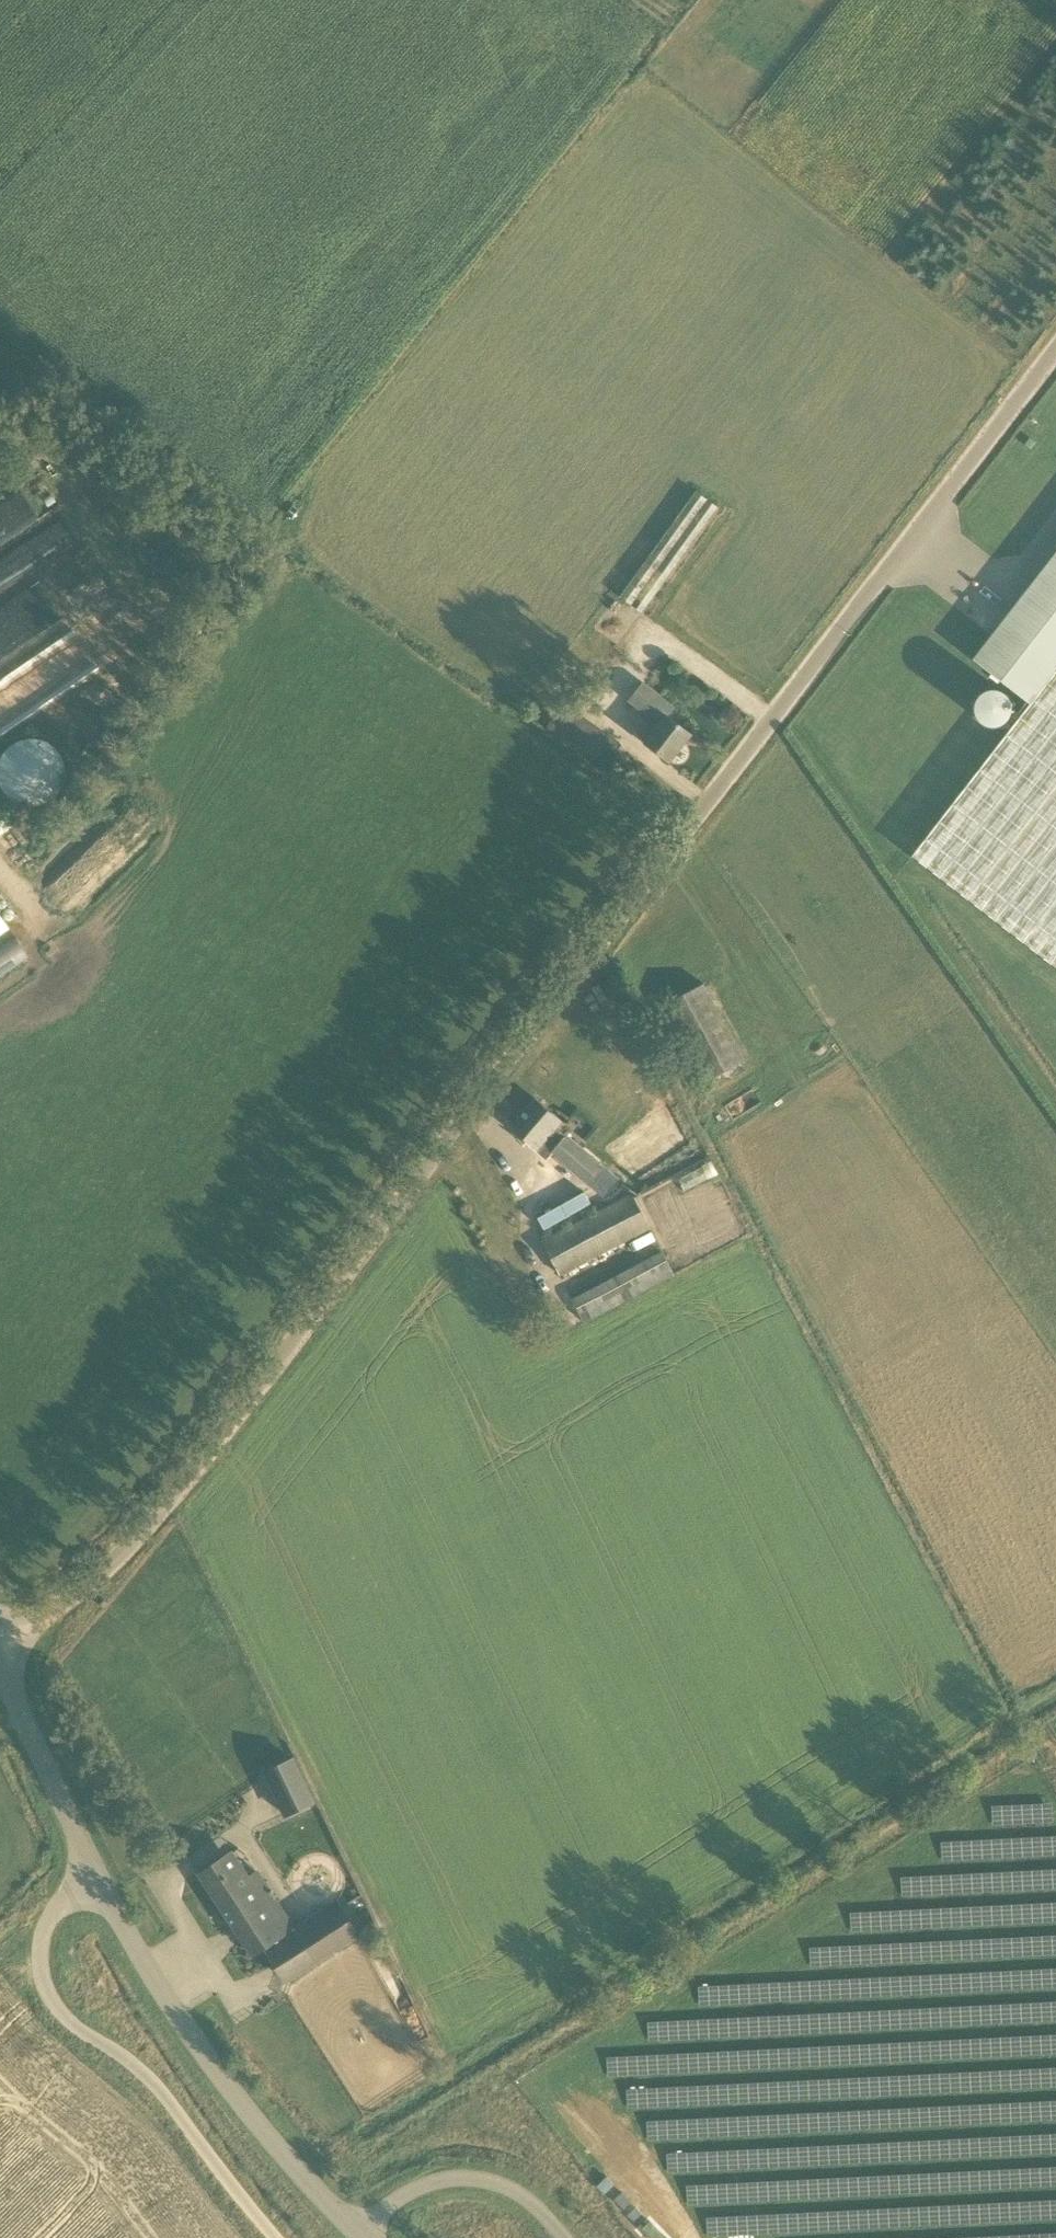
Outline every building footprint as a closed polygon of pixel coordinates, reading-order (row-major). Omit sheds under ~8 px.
[(642,613),(718,506),(696,491),(620,597),(642,613)] [(1055,672),(1055,556),(977,658),(1034,701),(1055,672)] [(0,626),(0,656),(39,632),(25,610),(0,626)] [(118,672),(103,684),(122,708),(137,697),(118,672)] [(1034,701),(915,852),(1055,963),(1055,672),(1034,701)] [(675,707),(644,683),(630,701),(660,724),(645,742),(671,762),(693,735),(668,716),(675,707)] [(999,684),(981,712),(1006,728),(1024,699),(999,684)] [(56,802),(69,749),(11,735),(0,780),(0,788),(56,802)] [(23,961),(0,928),(0,975),(23,961)] [(746,1060),(705,983),(663,1006),(704,1083),(746,1060)] [(566,1135),(557,1127),(563,1121),(536,1098),(511,1127),(538,1150),(545,1142),(554,1149),(551,1153),(602,1196),(618,1178),(567,1134),(566,1135)] [(635,1129),(608,1150),(631,1179),(685,1139),(672,1122),(645,1142),(635,1129)] [(650,1228),(631,1194),(541,1241),(560,1276),(650,1228)] [(572,1293),(583,1317),(677,1278),(667,1254),(572,1293)] [(287,1816),(314,1803),(293,1759),(266,1772),(287,1816)] [(339,1901),(295,1928),(258,1872),(245,1880),(228,1855),(201,1873),(255,1955),(266,1948),(287,1982),(360,1936),(339,1901)]
